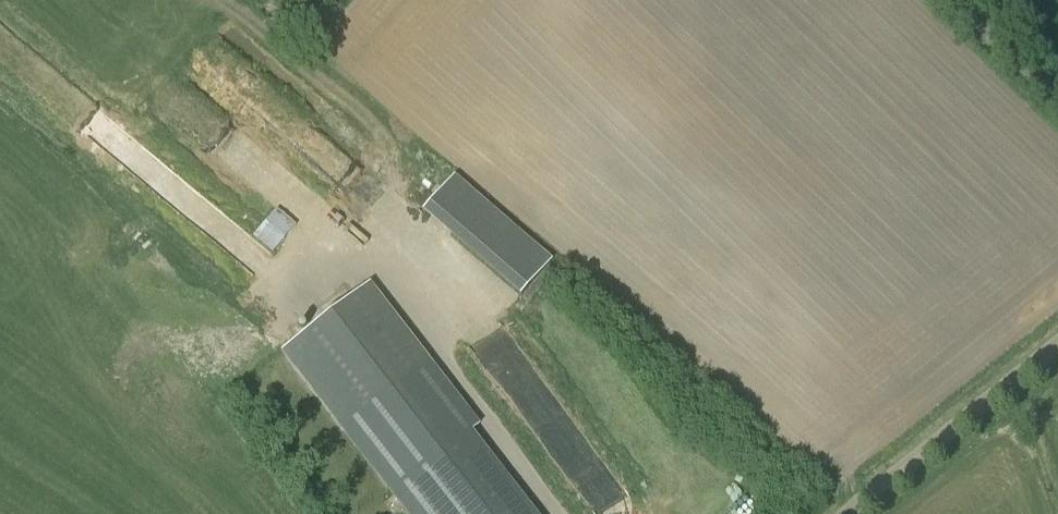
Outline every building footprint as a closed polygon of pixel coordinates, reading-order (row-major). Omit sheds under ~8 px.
[(262,178),(263,151),(244,150),(243,177),(262,178)] [(421,213),(520,298),(554,259),(455,175),(421,213)] [(253,236),(274,253),(297,225),(276,208),(253,236)] [(470,432),(479,426),(429,361),(340,430),(405,513),(534,513),(470,432)]
